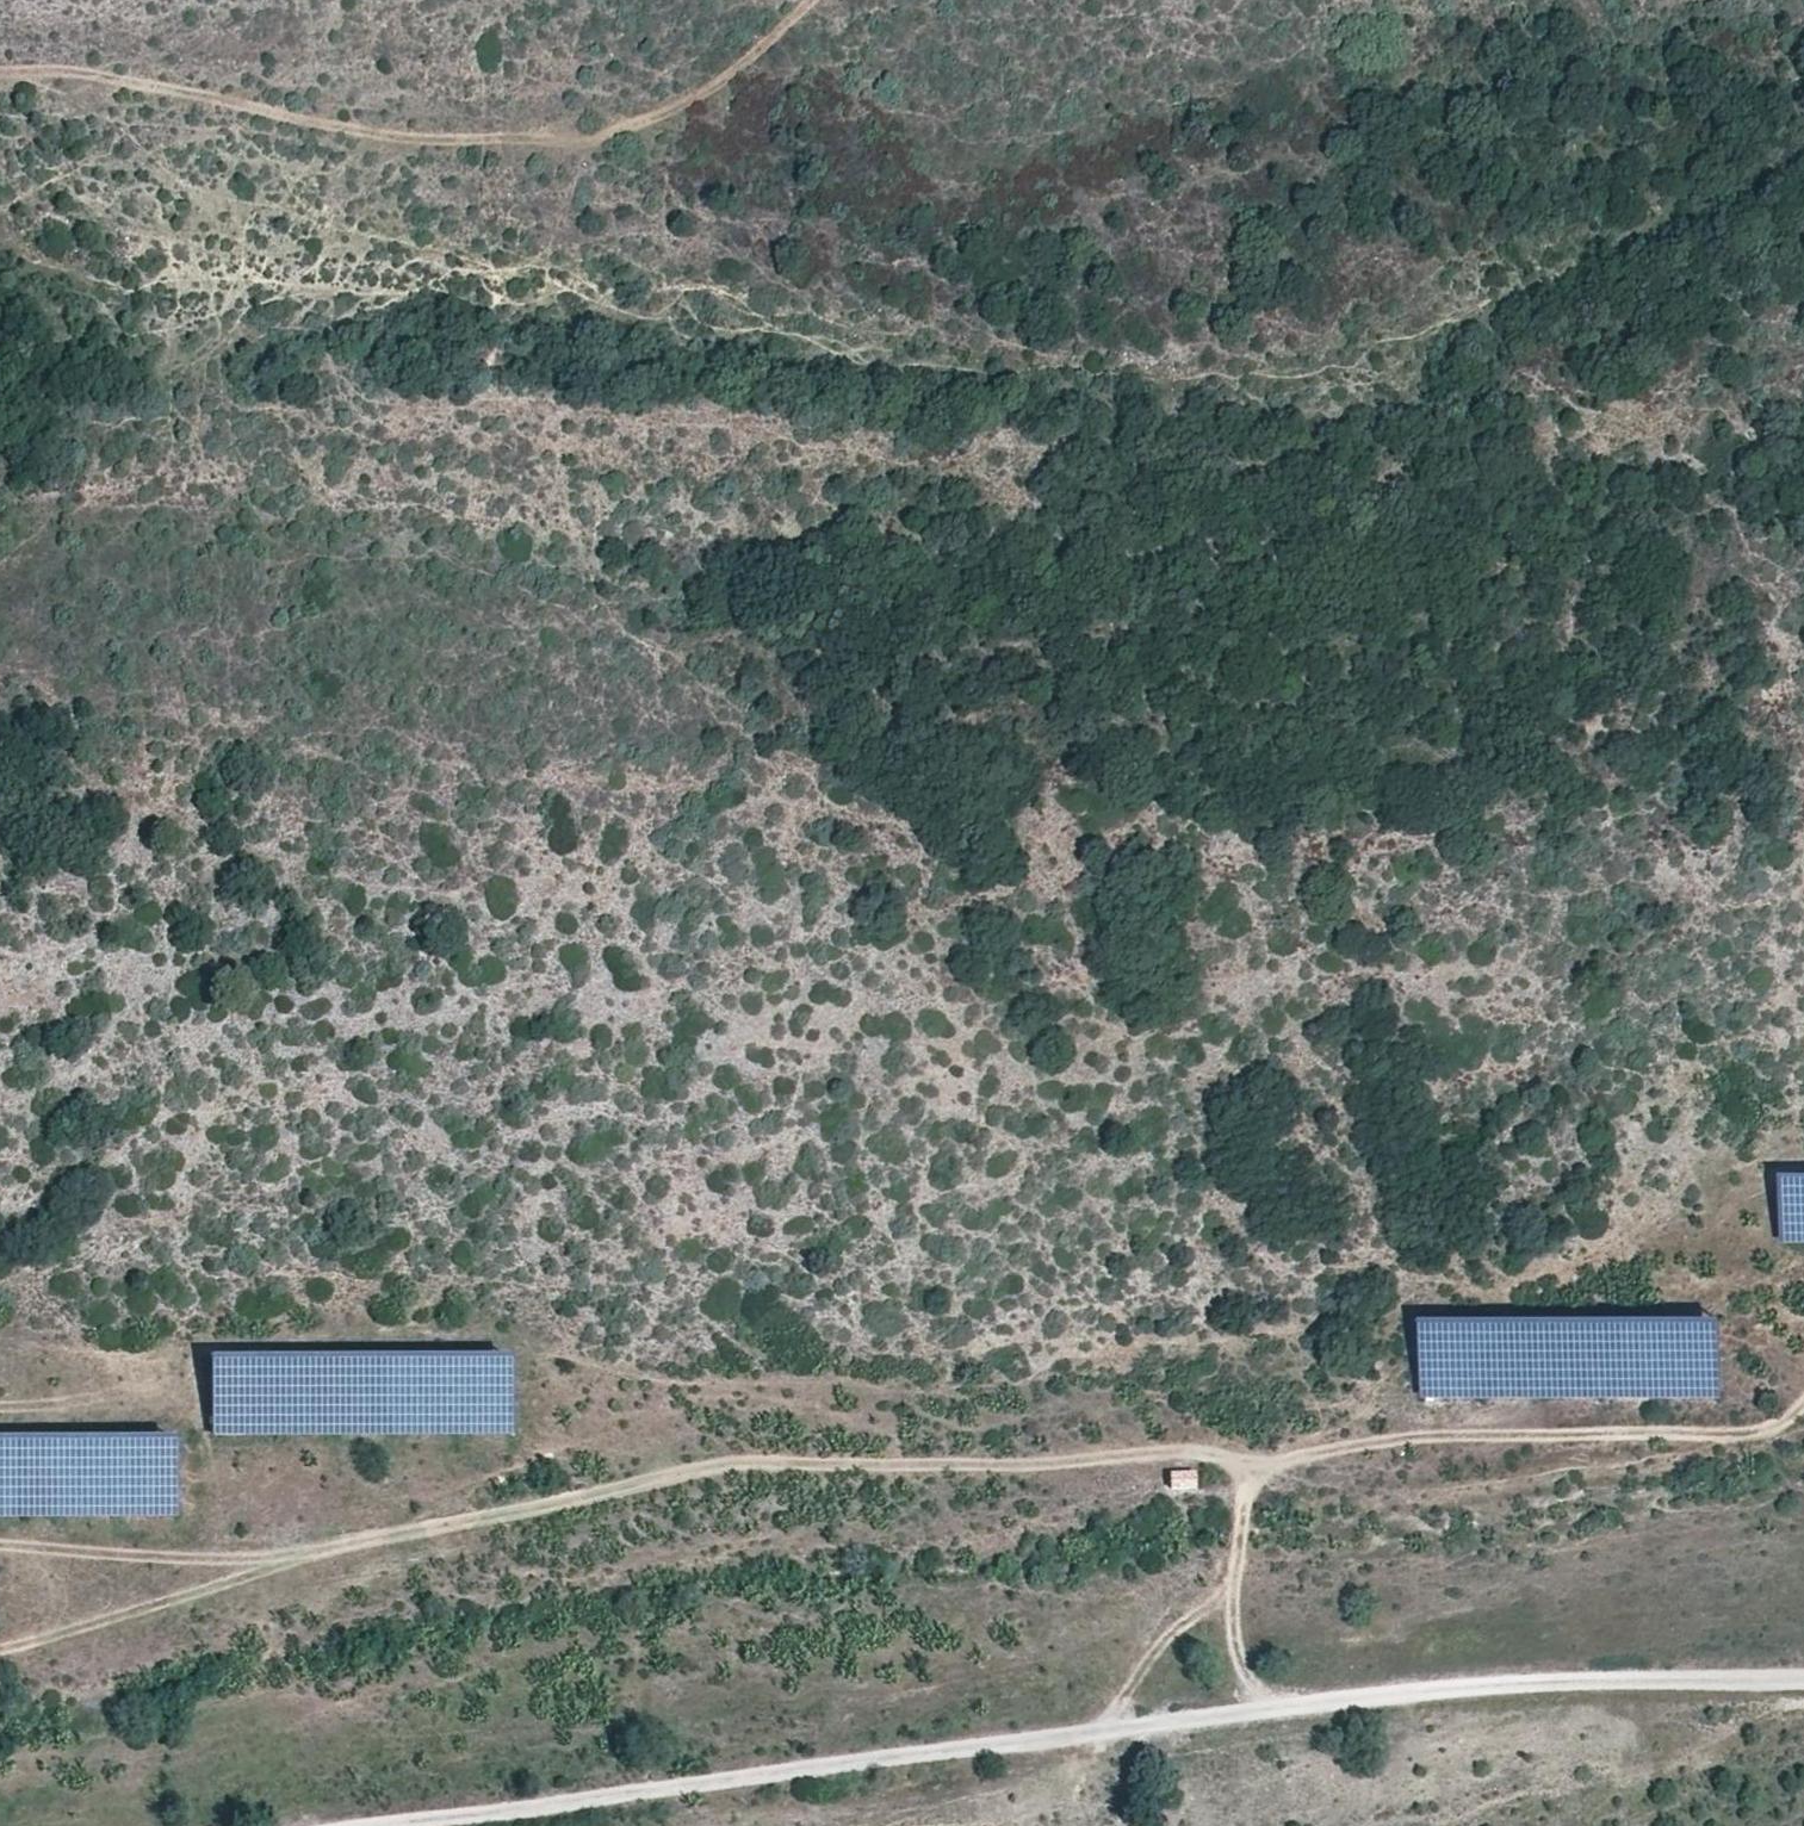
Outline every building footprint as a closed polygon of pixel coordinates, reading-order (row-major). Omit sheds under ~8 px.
[(1803,1246),(1803,1177),(1784,1177),(1783,1246),(1803,1246)] [(1424,1323),(1424,1402),(1727,1402),(1727,1322),(1424,1323)] [(519,1361),(215,1359),(215,1439),(518,1440),(519,1361)] [(183,1522),(183,1443),(0,1442),(0,1522),(183,1522)] [(1197,1491),(1198,1472),(1172,1471),(1171,1490),(1197,1491)]
